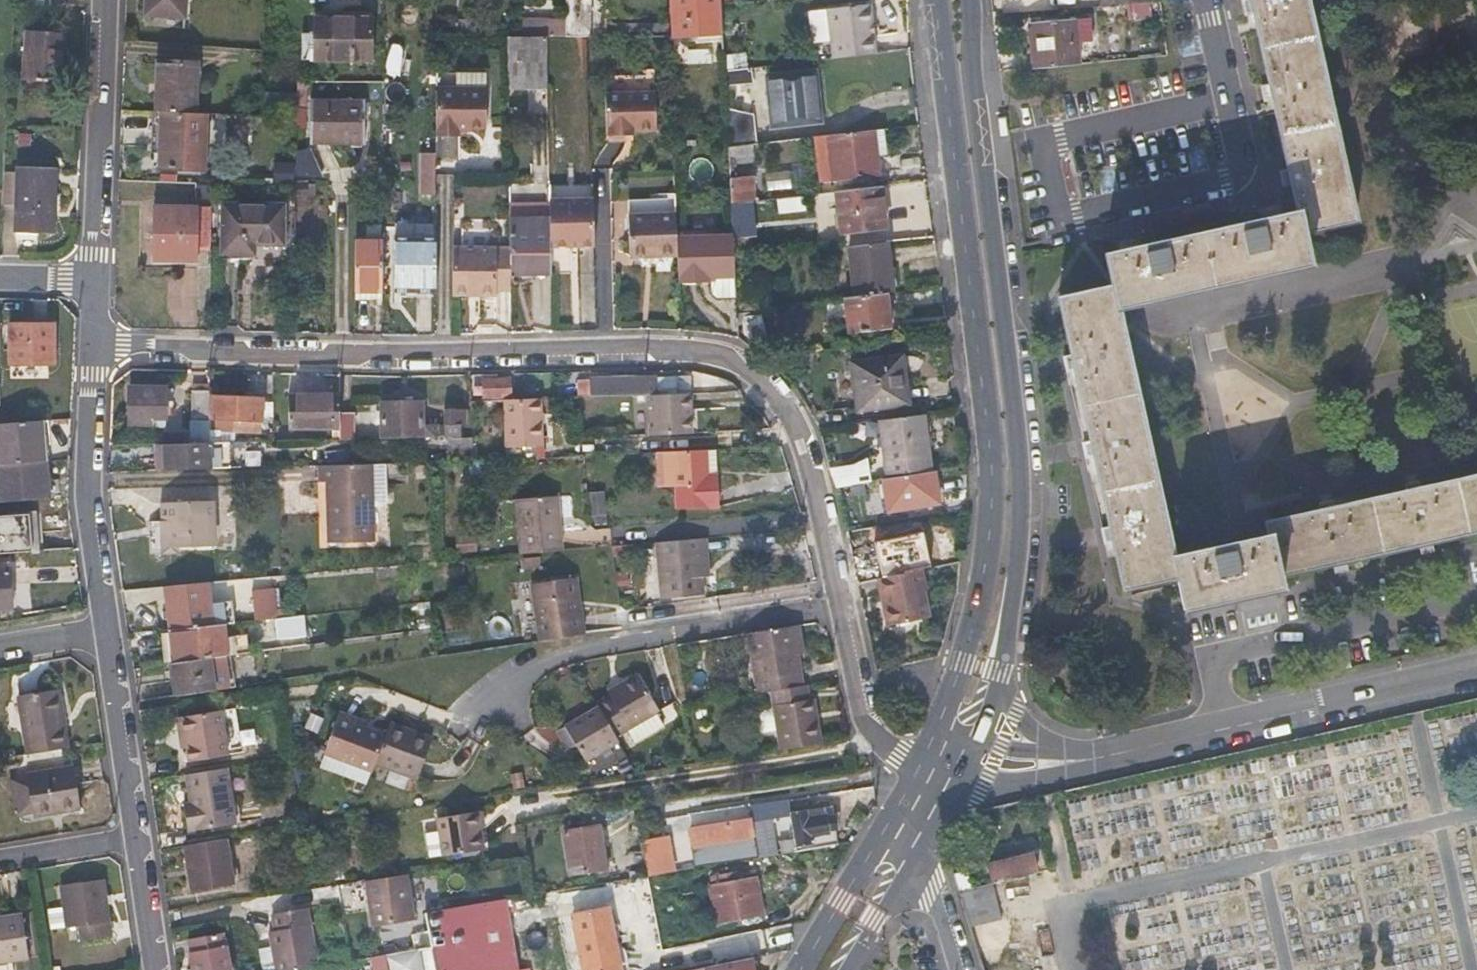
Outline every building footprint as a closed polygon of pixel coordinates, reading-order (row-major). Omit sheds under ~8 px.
[(164,16),(184,17),(185,0),(145,0),(144,15),(164,16)] [(566,34),(588,34),(603,34),(603,0),(566,0),(566,18),(566,34)] [(674,37),(722,35),(720,0),(673,0),(674,37)] [(1096,6),(1128,4),(1129,19),(1149,19),(1148,0),(1095,0),(1096,6)] [(1298,213),(1303,232),(1355,220),(1305,0),(1250,0),(1298,213)] [(827,10),(833,58),(876,53),(869,4),(827,10)] [(370,12),(313,11),(313,34),(300,34),(300,58),(346,59),(366,59),(370,59),(370,12)] [(522,35),(546,34),(566,34),(566,18),(521,18),(521,35),(522,35)] [(1033,69),(1080,65),(1075,20),(1037,23),(1039,50),(1031,51),(1033,69)] [(23,29),(22,54),(21,70),(21,76),(21,79),(58,80),(60,31),(23,29)] [(547,85),(546,34),(522,35),(521,35),(506,36),(507,85),(547,85)] [(366,70),(366,59),(346,59),(346,70),(366,70)] [(201,112),(202,112),(203,112),(203,62),(156,60),(154,111),(201,112)] [(748,68),(736,70),(724,71),(724,87),(750,84),(748,68)] [(772,126),(794,123),(816,120),(810,75),(766,81),(772,126)] [(485,87),(435,88),(435,132),(459,131),(459,127),(485,127),(485,87)] [(655,93),(605,93),(605,130),(609,130),(609,135),(626,135),(626,130),(633,130),(655,130),(655,93)] [(309,141),(336,142),(362,142),(362,100),(309,100),(309,141)] [(199,169),(201,112),(154,111),(151,110),(150,129),(157,129),(156,154),(156,168),(199,169)] [(756,145),(755,130),(753,115),(725,111),(727,148),(751,145),(756,145)] [(872,131),(875,156),(884,156),(881,129),(872,131)] [(826,136),(831,177),(877,172),(875,156),(872,131),(826,136)] [(751,145),(727,148),(727,160),(752,157),(751,145)] [(420,203),(427,203),(435,203),(435,153),(421,153),(420,203)] [(806,181),(804,160),(789,162),(791,182),(806,181)] [(15,230),(33,230),(50,231),(53,168),(17,167),(15,230)] [(728,178),(729,191),(730,204),(754,201),(751,176),(728,178)] [(592,182),(549,183),(549,218),(550,245),(593,244),(592,182)] [(549,218),(549,183),(509,183),(510,218),(549,218)] [(882,228),(877,187),(836,192),(840,233),(882,228)] [(627,214),(675,213),(674,198),(627,199),(627,214)] [(253,244),(268,244),(282,245),(283,206),(222,205),(222,254),(254,255),(253,244)] [(150,258),(174,258),(198,258),(197,209),(151,208),(150,258)] [(675,234),(675,213),(627,214),(629,257),(676,255),(675,234)] [(1303,232),(1298,213),(1105,255),(1112,286),(1117,309),(1310,265),(1303,232)] [(526,267),(550,267),(550,245),(549,218),(510,218),(510,248),(511,274),(526,274),(526,267)] [(676,255),(676,257),(677,280),(700,281),(700,276),(710,276),(711,277),(710,293),(715,298),(734,299),(731,236),(675,234),(676,255)] [(395,290),(415,290),(435,290),(435,238),(394,238),(395,290)] [(354,289),(368,290),(381,290),(381,239),(354,239),(354,289)] [(882,291),(886,291),(890,290),(883,241),(846,245),(853,295),(882,291)] [(511,274),(510,248),(453,247),(453,293),(474,294),(474,289),(511,290),(511,274)] [(1117,309),(1112,286),(1059,298),(1123,588),(1177,577),(1172,557),(1148,450),(1117,309)] [(882,291),(853,295),(844,296),(847,331),(881,328),(879,313),(884,312),(882,291)] [(740,337),(762,337),(762,317),(740,317),(740,337)] [(9,364),(31,363),(52,363),(51,323),(8,324),(9,364)] [(852,409),(904,403),(898,353),(846,359),(852,409)] [(585,377),(585,394),(632,393),(632,395),(649,395),(664,394),(663,375),(593,376),(594,377),(585,377)] [(501,381),(501,379),(501,378),(487,378),(486,381),(481,381),(481,397),(514,395),(513,381),(501,381)] [(151,428),(158,428),(166,428),(166,407),(166,400),(166,386),(130,386),(131,423),(150,424),(151,428)] [(190,389),(192,443),(210,443),(209,430),(208,417),(207,387),(190,389)] [(291,396),(291,412),(292,429),(341,428),(340,412),(340,394),(291,396)] [(649,395),(652,429),(691,427),(691,408),(690,394),(664,394),(649,395)] [(214,417),(208,417),(209,430),(236,430),(235,432),(255,432),(255,429),(263,429),(263,397),(214,397),(214,417)] [(385,404),(385,422),(385,439),(436,439),(452,439),(459,439),(459,425),(464,425),(463,409),(447,410),(447,427),(441,427),(441,426),(425,426),(425,404),(407,404),(407,399),(396,399),(396,404),(385,404)] [(541,446),(539,399),(502,400),(504,448),(541,446)] [(340,412),(341,428),(342,440),(357,440),(356,412),(340,412)] [(875,418),(879,447),(883,476),(932,468),(925,413),(875,418)] [(45,461),(42,421),(0,424),(0,465),(45,461)] [(469,438),(465,438),(459,439),(452,439),(453,463),(470,463),(469,438)] [(210,443),(192,443),(166,443),(167,469),(212,469),(212,454),(222,454),(222,443),(210,443)] [(713,451),(671,453),(654,454),(657,488),(673,488),(674,510),(716,508),(713,451)] [(45,461),(0,465),(0,481),(5,481),(6,489),(9,491),(9,497),(48,494),(45,461)] [(874,461),(836,465),(839,487),(876,483),(874,461)] [(325,484),(327,545),(369,544),(369,503),(377,503),(384,500),(384,465),(316,467),(316,484),(325,484)] [(932,472),(908,476),(883,480),(889,512),(938,504),(932,472)] [(1452,481),(1358,502),(1265,522),(1268,536),(1277,577),(1370,556),(1468,534),(1476,532),(1476,476),(1452,481)] [(591,525),(608,524),(607,491),(590,492),(591,525)] [(515,501),(517,516),(559,513),(557,497),(515,501)] [(167,524),(210,523),(210,502),(167,503),(167,521),(167,524)] [(41,552),(40,513),(0,514),(0,553),(41,552)] [(559,513),(517,516),(520,555),(562,550),(559,513)] [(210,547),(210,525),(210,523),(167,524),(167,547),(210,547)] [(458,551),(478,552),(479,534),(460,532),(458,551)] [(700,567),(704,567),(707,566),(705,536),(655,541),(658,577),(701,572),(700,567)] [(1172,557),(1177,577),(1184,609),(1279,587),(1277,577),(1268,536),(1172,557)] [(622,602),(653,597),(648,565),(617,570),(622,602)] [(704,567),(700,567),(701,572),(701,576),(708,576),(707,566),(704,567)] [(8,588),(7,568),(0,569),(0,608),(9,608),(8,588)] [(923,571),(881,580),(891,627),(933,618),(923,571)] [(701,572),(658,577),(661,598),(703,593),(701,576),(701,572)] [(530,585),(532,592),(577,587),(576,578),(530,585)] [(166,590),(172,632),(224,626),(234,626),(231,604),(210,606),(208,585),(166,590)] [(577,587),(532,592),(539,642),(584,635),(581,614),(577,587)] [(253,594),(256,608),(258,623),(277,621),(274,591),(253,594)] [(172,632),(175,663),(228,656),(224,626),(172,632)] [(813,653),(809,627),(801,628),(805,654),(813,653)] [(780,695),(811,690),(805,654),(801,628),(757,635),(766,697),(780,695)] [(228,656),(175,663),(172,663),(173,680),(176,697),(236,688),(232,656),(228,656)] [(607,708),(625,739),(668,712),(647,675),(617,693),(619,697),(605,705),(607,708)] [(822,705),(821,705),(821,704),(816,705),(813,690),(811,690),(780,695),(788,755),(829,749),(822,705)] [(66,748),(61,719),(55,691),(16,698),(27,756),(66,748)] [(573,727),(584,745),(594,763),(628,743),(625,739),(607,708),(573,727)] [(222,716),(228,755),(242,752),(237,714),(222,716)] [(376,773),(379,765),(390,737),(367,729),(357,726),(359,721),(351,718),(343,714),(329,754),(376,773)] [(193,765),(211,763),(229,760),(228,755),(222,716),(186,721),(191,752),(193,765)] [(184,753),(191,752),(186,721),(180,722),(184,753)] [(369,725),(359,721),(357,726),(367,729),(369,725)] [(390,737),(379,765),(421,780),(437,741),(394,725),(390,737)] [(59,808),(59,812),(60,815),(82,811),(73,767),(26,777),(33,814),(59,808)] [(189,833),(213,830),(236,826),(228,771),(188,778),(192,804),(193,813),(186,814),(189,833)] [(751,818),(752,822),(792,816),(794,828),(790,830),(791,839),(772,842),(774,855),(836,845),(830,809),(794,814),(791,799),(749,805),(751,818)] [(185,805),(186,814),(193,813),(192,804),(185,805)] [(59,808),(33,814),(34,820),(60,815),(59,812),(59,808)] [(478,816),(459,819),(440,822),(445,858),(483,852),(478,816)] [(757,858),(752,822),(751,818),(690,830),(696,868),(757,858)] [(582,874),(587,873),(593,872),(592,866),(607,864),(601,824),(565,830),(571,870),(581,869),(582,874)] [(674,837),(645,841),(650,876),(679,872),(674,837)] [(226,840),(205,843),(184,846),(191,893),(233,887),(226,840)] [(1007,862),(1000,864),(990,866),(994,883),(1036,874),(1035,869),(1042,867),(1040,859),(1033,860),(1032,856),(1014,860),(1013,855),(1007,857),(1007,862)] [(739,872),(727,874),(728,880),(740,878),(739,872)] [(713,877),(714,881),(714,884),(708,886),(716,925),(764,916),(757,875),(740,878),(728,880),(727,874),(713,877)] [(380,921),(414,915),(408,875),(367,882),(372,914),(378,913),(380,921)] [(81,926),(83,933),(84,940),(113,934),(101,877),(61,885),(68,929),(81,926)] [(1002,921),(994,883),(959,891),(969,927),(1002,921)] [(506,899),(426,913),(436,969),(520,969),(506,899)] [(609,909),(575,916),(584,969),(619,969),(609,909)] [(273,937),(273,939),(315,932),(311,912),(275,917),(278,936),(273,937)] [(374,928),(381,927),(380,921),(378,913),(372,914),(374,928)] [(381,927),(398,924),(415,921),(414,915),(380,921),(381,927)] [(2,920),(0,920),(0,965),(32,959),(24,916),(2,920)] [(273,939),(279,969),(319,969),(321,969),(315,932),(273,939)] [(189,940),(191,955),(210,952),(208,937),(189,940)] [(221,966),(219,951),(210,952),(191,955),(194,969),(222,969),(221,966)] [(753,959),(699,969),(755,969),(753,959)]
